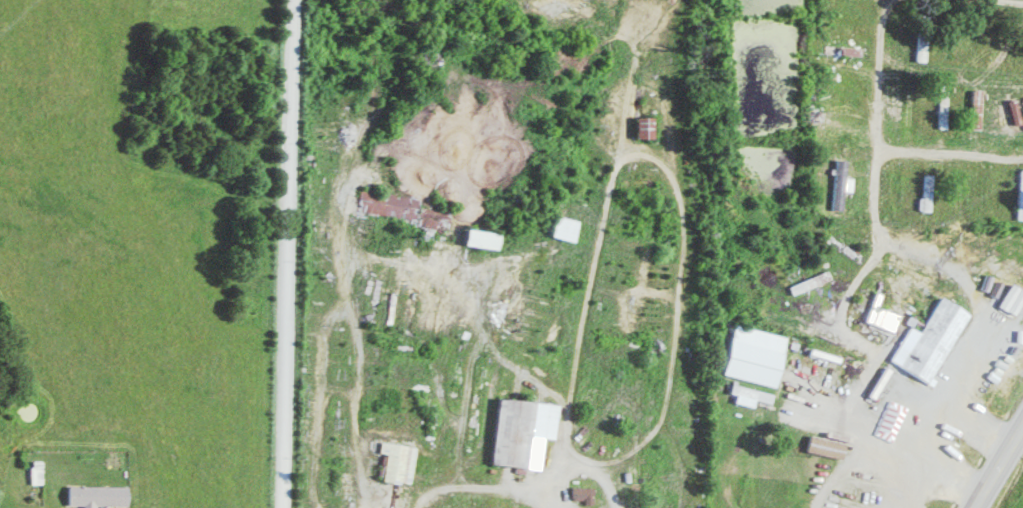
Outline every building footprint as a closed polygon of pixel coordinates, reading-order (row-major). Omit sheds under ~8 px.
[(988,90),(979,90),(977,130),(987,130),(988,90)] [(659,117),(641,118),(642,140),(659,139),(659,117)] [(851,191),(859,192),(860,178),(853,178),(854,160),(844,160),(843,170),(842,169),(840,210),(850,210),(851,191)] [(926,198),(926,211),(939,211),(940,174),(932,174),(931,198),(926,198)] [(365,212),(422,219),(425,196),(367,190),(365,212)] [(456,217),(429,210),(425,226),(452,233),(456,217)] [(557,238),(580,241),(583,220),(560,217),(557,238)] [(502,249),(504,233),(471,230),(470,247),(502,249)] [(1021,284),(1007,306),(1022,316),(1022,314),(1022,285),(1021,284)] [(901,332),(908,316),(885,307),(890,295),(884,293),(873,321),(901,332)] [(938,383),(978,313),(950,297),(930,333),(919,327),(899,361),(938,383)] [(795,336),(741,324),(729,375),(783,387),(795,336)] [(763,400),(779,404),(781,394),(739,385),(737,394),(743,395),(741,403),(761,408),(763,400)] [(564,403),(504,396),(497,463),(546,468),(550,437),(560,438),(564,403)] [(815,452),(851,457),(854,440),(818,435),(815,452)] [(422,446),(388,440),(386,452),(393,453),(389,479),(416,483),(422,446)] [(48,483),(47,460),(37,460),(37,483),(48,483)] [(134,505),(134,485),(73,486),(73,506),(134,505)] [(600,504),(600,487),(578,486),(577,498),(591,498),(591,504),(600,504)]
